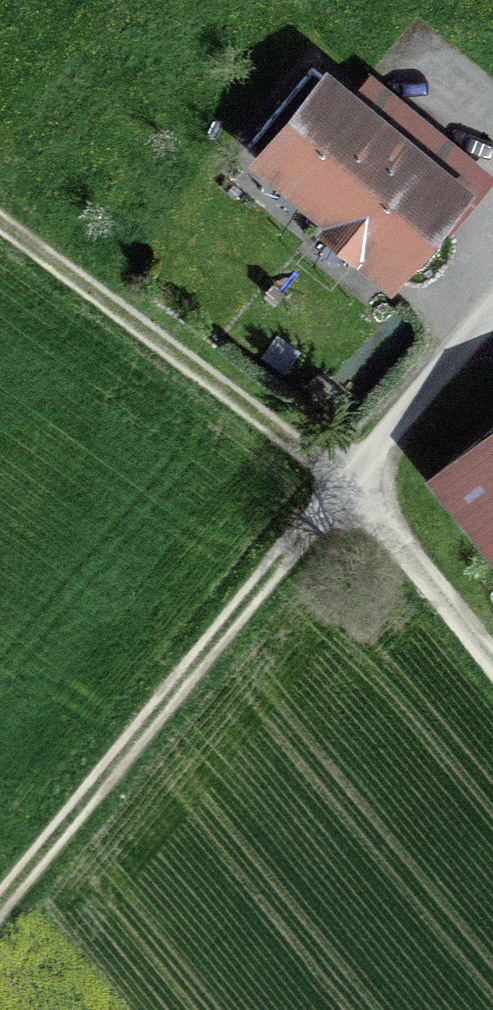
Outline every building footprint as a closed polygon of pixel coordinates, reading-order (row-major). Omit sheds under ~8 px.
[(245,151),(393,271),(458,191),(310,71),(245,151)] [(436,479),(492,550),(492,433),(436,479)]
